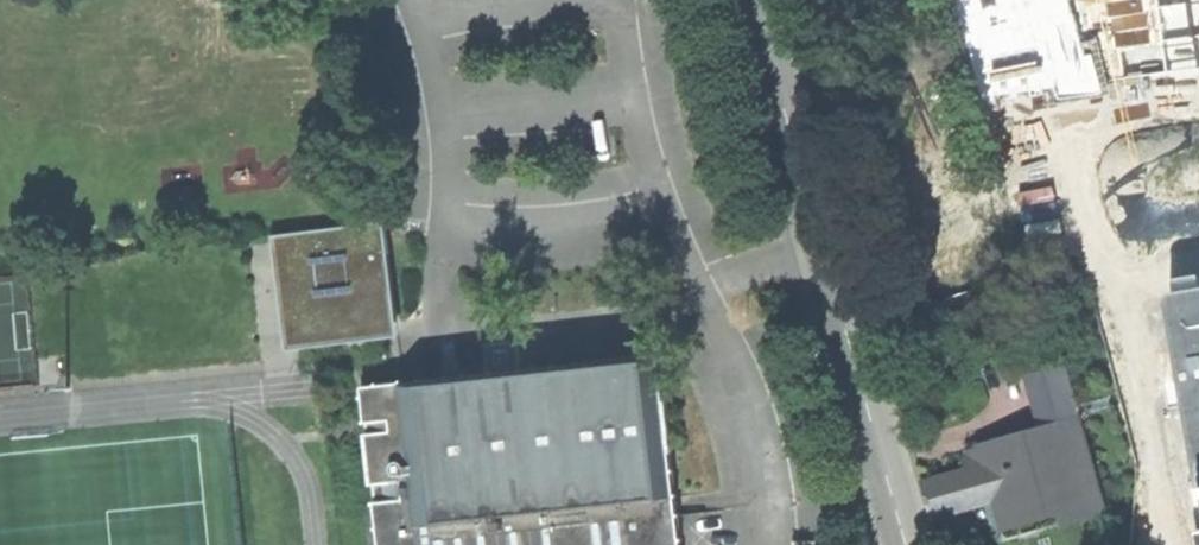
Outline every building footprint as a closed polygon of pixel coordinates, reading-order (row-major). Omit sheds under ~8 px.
[(981,96),(1052,88),(1057,99),(1102,93),(1099,82),(1091,54),(1083,55),(1069,0),(955,0),(981,96)] [(1155,0),(1069,0),(1083,55),(1091,54),(1099,82),(1166,72),(1155,0)] [(1166,72),(1198,67),(1198,0),(1155,0),(1166,72)] [(286,233),(298,332),(399,320),(387,220),(286,233)] [(1196,263),(1175,266),(1178,282),(1166,284),(1180,369),(1166,372),(1170,396),(1182,395),(1198,500),(1198,279),(1196,263)] [(378,544),(680,544),(675,494),(660,354),(406,382),(361,387),(378,544)] [(1029,379),(1039,416),(1075,406),(1065,369),(1029,379)] [(1075,406),(1039,416),(1043,430),(1079,420),(1075,406)] [(927,503),(931,517),(996,500),(1004,530),(1061,514),(1065,527),(1106,516),(1079,420),(1043,430),(980,448),(981,452),(969,455),(969,473),(922,486),(927,503)] [(1188,517),(1193,544),(1198,544),(1198,515),(1188,517)]
